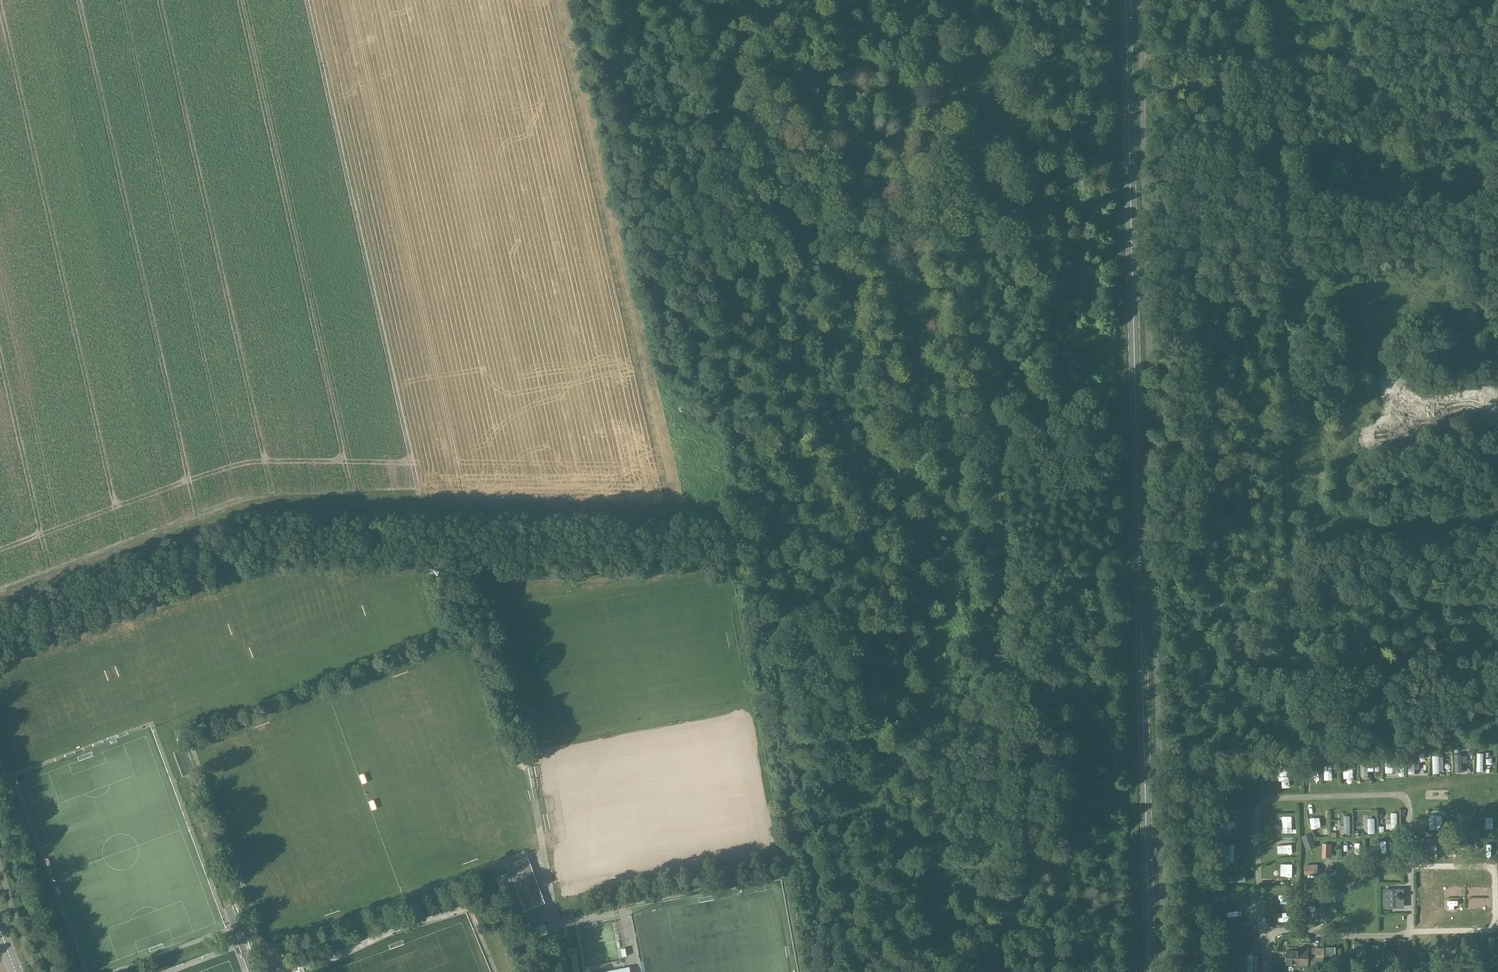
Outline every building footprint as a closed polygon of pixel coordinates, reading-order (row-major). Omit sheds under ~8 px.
[(136,153),(127,156),(133,174),(143,170),(136,151),(136,152),(136,153)] [(117,159),(116,159),(123,178),(133,174),(127,156),(117,160),(117,159)] [(116,159),(106,163),(113,182),(123,178),(116,159)] [(106,164),(96,168),(103,185),(113,182),(106,163),(106,164)] [(96,168),(86,171),(93,189),(103,185),(96,168)] [(76,174),(83,193),(93,189),(86,171),(77,175),(76,174)] [(76,174),(66,178),(73,197),(83,193),(76,174)] [(66,178),(55,181),(62,200),(73,197),(66,178)] [(55,183),(45,186),(52,204),(62,200),(55,181),(55,182),(55,183)] [(47,413),(36,417),(43,435),(53,432),(47,413)] [(36,417),(26,421),(32,439),(34,439),(43,435),(36,417)] [(26,421),(15,425),(22,443),(31,440),(32,439),(26,421)] [(15,425),(5,429),(12,447),(14,446),(22,443),(15,425)] [(0,431),(0,445),(2,451),(10,448),(12,447),(5,429),(0,431)] [(59,506),(58,507),(64,525),(74,521),(68,503),(59,506)] [(56,507),(47,511),(54,529),(64,525),(58,507),(56,507)] [(39,514),(37,514),(44,532),(54,529),(47,511),(39,514)] [(35,515),(27,518),(34,536),(44,532),(37,514),(35,515)] [(19,521),(17,522),(24,540),(34,536),(27,518),(19,521)] [(15,523),(6,526),(13,544),(24,540),(17,522),(15,523)] [(9,545),(2,527),(0,528),(0,549),(9,545)] [(1358,778),(1374,779),(1374,767),(1359,766),(1358,778)] [(1299,823),(1308,822),(1306,810),(1298,811),(1299,823)] [(1281,828),(1281,823),(1284,823),(1285,815),(1274,815),(1274,828),(1281,828)] [(1429,826),(1434,826),(1433,817),(1423,818),(1425,832),(1430,832),(1429,826)] [(511,877),(521,903),(524,911),(539,906),(544,904),(526,858),(507,866),(508,869),(511,877)] [(1268,881),(1276,881),(1277,877),(1284,877),(1285,867),(1268,866),(1268,881)] [(1383,908),(1393,908),(1404,908),(1404,889),(1383,889),(1383,908)] [(540,916),(529,920),(531,925),(542,920),(540,916)] [(542,920),(531,925),(532,929),(544,925),(542,920)] [(529,924),(519,928),(521,935),(529,932),(532,939),(548,933),(545,926),(532,930),(529,924)] [(1216,961),(1217,971),(1239,971),(1238,948),(1222,949),(1222,961),(1216,961)] [(1308,965),(1308,951),(1286,950),(1285,964),(1308,965)]
